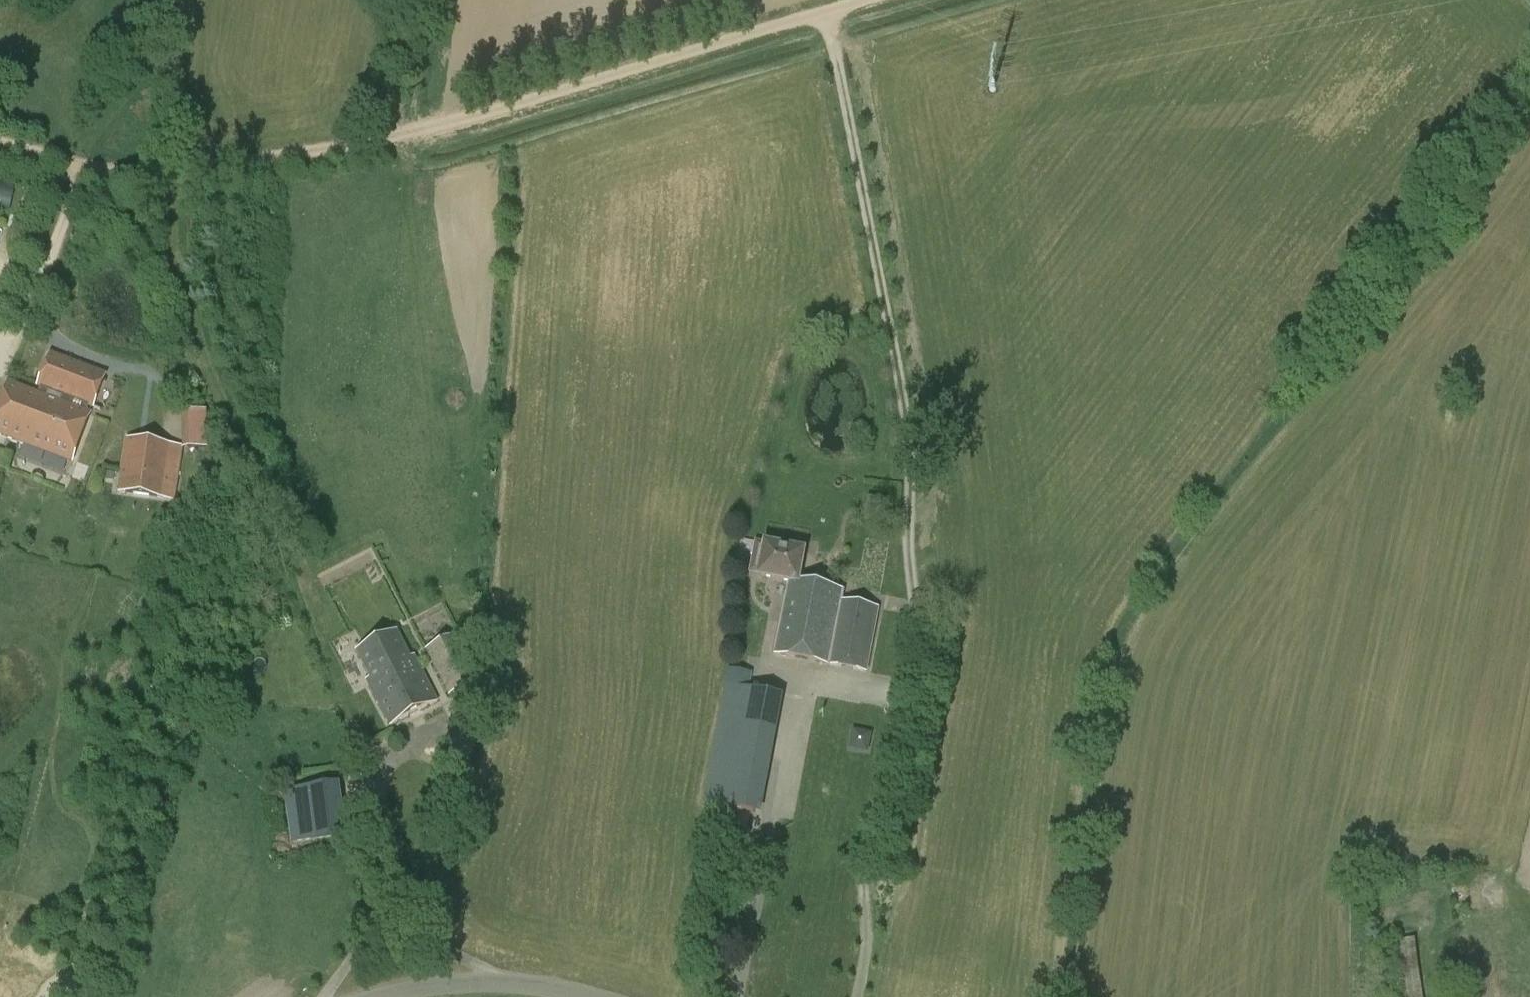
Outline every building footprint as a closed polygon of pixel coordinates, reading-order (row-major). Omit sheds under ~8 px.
[(12,206),(16,191),(0,186),(0,203),(12,206)] [(106,374),(51,352),(37,390),(39,391),(89,408),(93,409),(106,374)] [(71,463),(89,414),(87,413),(89,408),(39,391),(37,394),(10,384),(0,410),(0,436),(71,463)] [(185,446),(209,446),(209,410),(186,410),(185,446)] [(177,501),(184,447),(127,439),(119,492),(177,501)] [(755,543),(749,574),(759,576),(759,577),(789,583),(798,584),(804,552),(755,543)] [(826,665),(826,664),(838,602),(840,592),(798,584),(789,583),(776,655),(826,665)] [(840,592),(838,602),(826,664),(826,665),(865,672),(877,609),(841,602),(843,593),(840,592)] [(391,725),(437,702),(414,657),(410,659),(397,633),(359,653),(372,679),(367,681),(391,725)] [(449,696),(479,681),(456,635),(426,651),(449,696)] [(784,697),(753,691),(725,686),(703,804),(761,815),(784,697)] [(292,844),(346,837),(338,784),(285,792),(292,844)] [(1419,936),(1403,937),(1401,909),(1386,911),(1391,984),(1408,982),(1409,996),(1412,996),(1423,996),(1419,936)]
